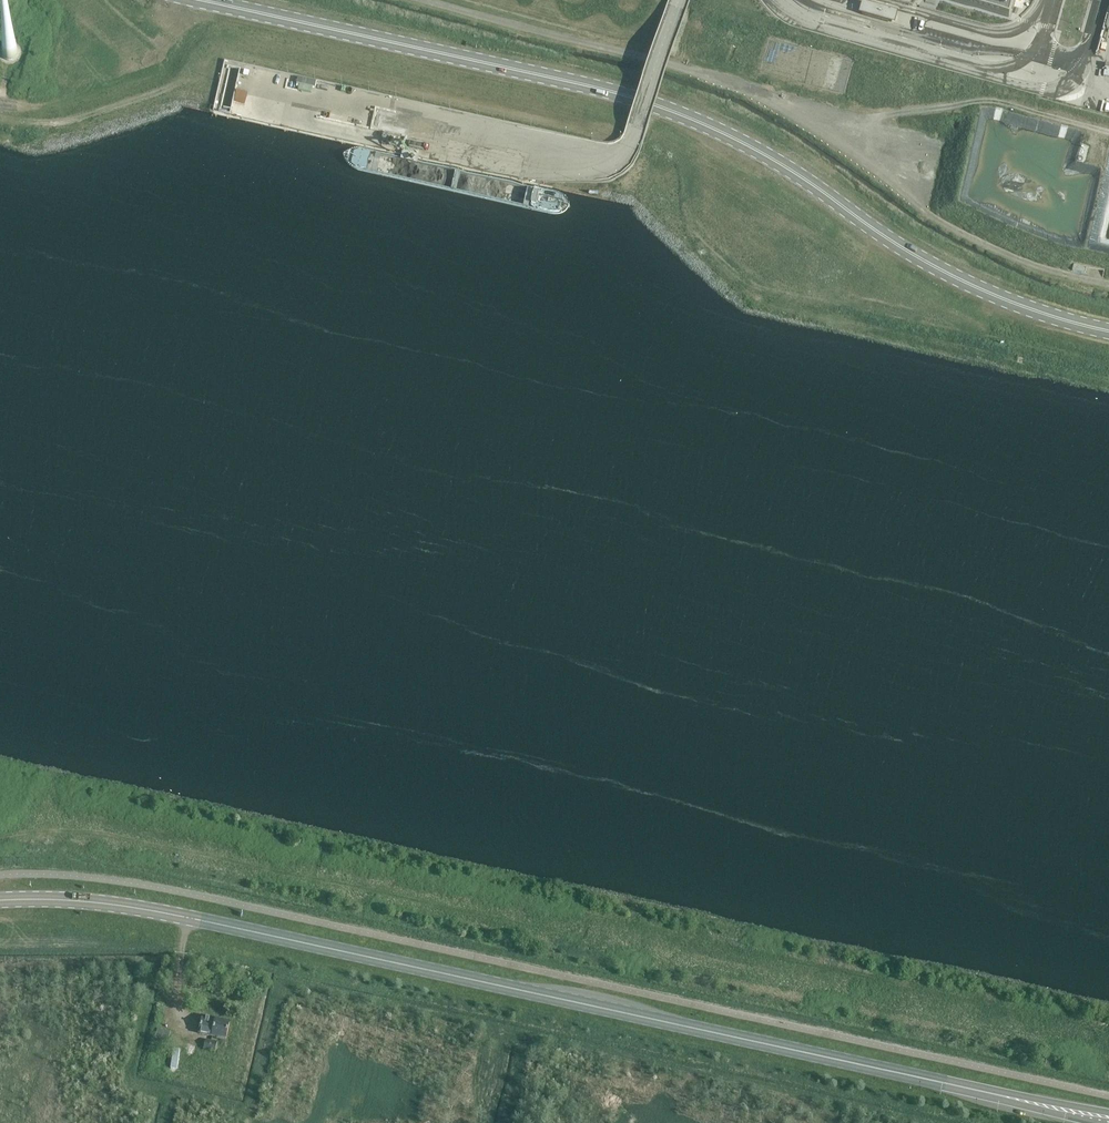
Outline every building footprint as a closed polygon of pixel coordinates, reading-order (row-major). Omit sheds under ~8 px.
[(1008,17),(1009,17),(1013,0),(948,0),(1008,17)] [(2,52),(2,56),(5,59),(9,61),(13,60),(17,57),(18,53),(18,49),(15,46),(11,44),(7,45),(3,47),(2,52)] [(298,77),(296,83),(315,87),(316,82),(298,77)] [(1083,92),(1078,90),(1075,103),(1080,104),(1083,92)] [(199,1034),(226,1040),(230,1023),(203,1017),(199,1034)] [(168,1045),(171,1032),(158,1029),(155,1042),(168,1045)] [(215,1051),(217,1042),(206,1039),(204,1048),(215,1051)]
